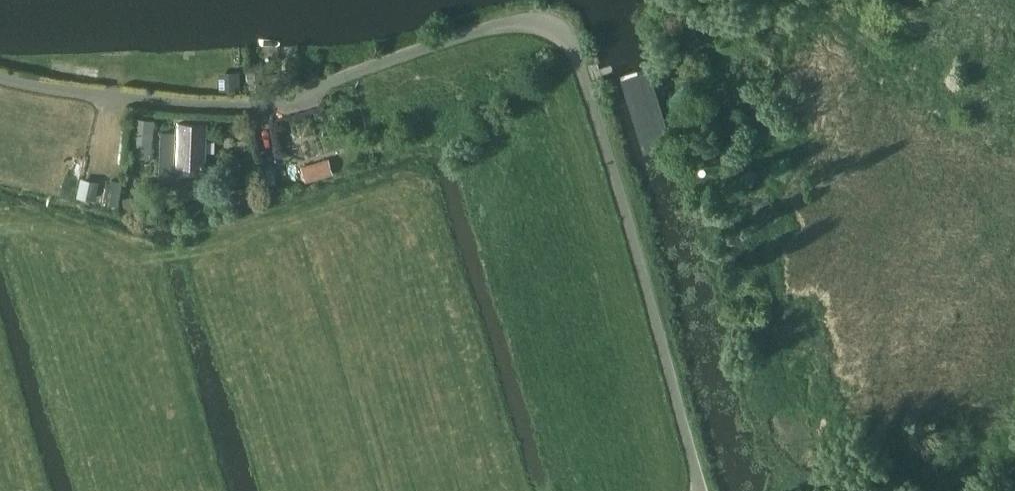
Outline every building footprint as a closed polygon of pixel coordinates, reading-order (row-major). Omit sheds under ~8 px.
[(623,76),(646,152),(675,143),(651,67),(623,76)] [(218,92),(238,92),(237,73),(218,73),(218,92)] [(132,120),(130,158),(149,159),(151,121),(132,120)] [(178,122),(178,132),(162,131),(160,177),(176,178),(176,164),(204,165),(206,123),(178,122)] [(304,182),(330,173),(325,159),(300,168),(304,182)] [(81,180),(78,194),(94,197),(97,183),(81,180)]
